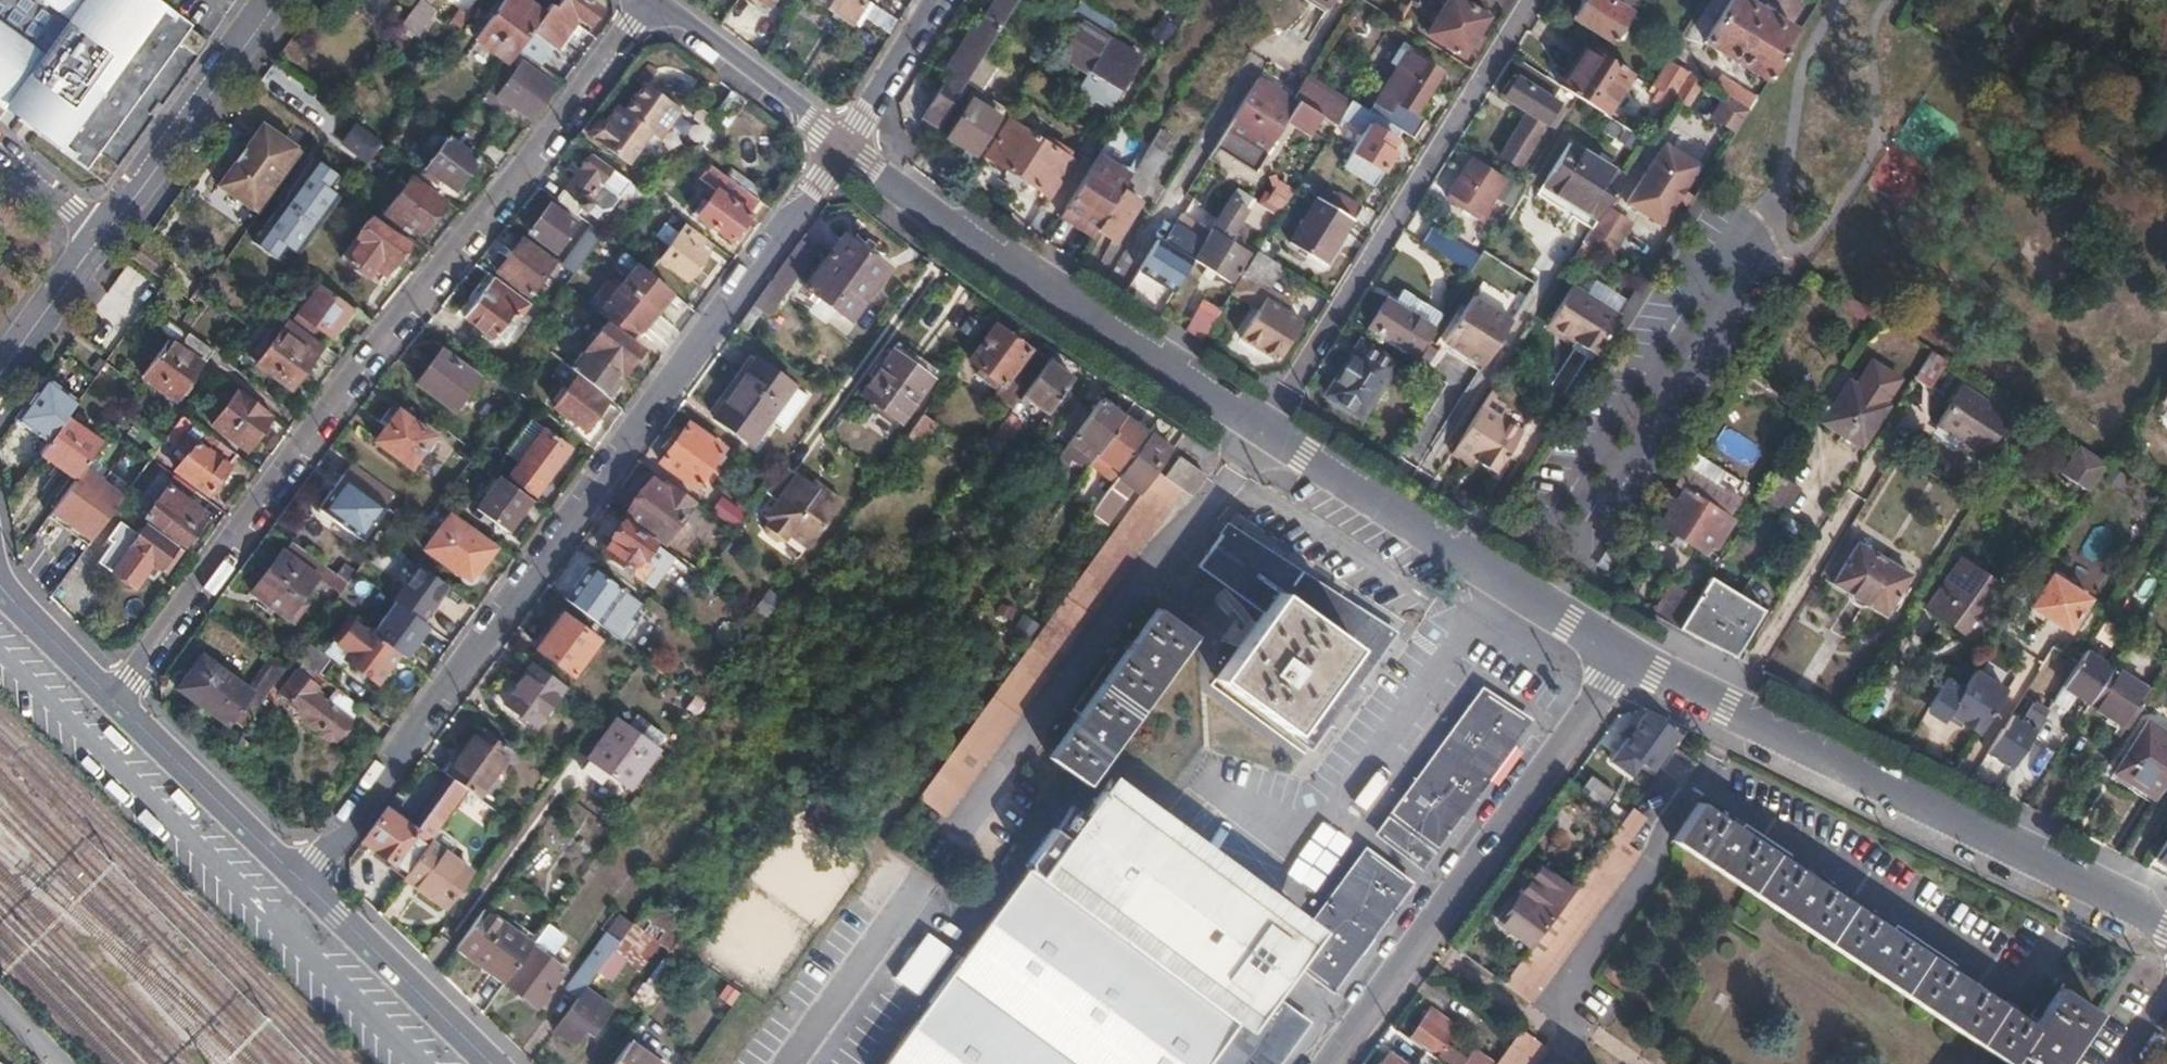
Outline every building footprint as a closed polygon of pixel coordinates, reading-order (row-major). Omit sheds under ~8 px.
[(0,35),(0,119),(8,109),(14,100),(19,104),(52,59),(94,0),(26,0),(5,28),(0,35)] [(5,28),(26,0),(0,0),(0,35),(5,28)] [(52,59),(19,104),(43,121),(124,7),(129,0),(94,0),(52,59)] [(145,0),(129,0),(124,7),(198,57),(199,55),(207,44),(145,0)] [(402,24),(418,36),(436,10),(429,5),(432,0),(419,0),(402,24)] [(507,62),(517,50),(544,12),(526,0),(503,0),(475,38),(507,62)] [(539,65),(572,23),(571,20),(576,14),(589,23),(601,7),(591,0),(561,0),(556,6),(552,3),(544,12),(517,50),(539,65)] [(824,3),(852,21),(866,0),(819,0),(824,3)] [(876,5),(895,17),(900,8),(896,5),(897,3),(892,0),(868,0),(876,5)] [(937,127),(968,78),(982,55),(1016,0),(994,0),(975,31),(969,27),(949,59),(955,63),(947,76),(921,117),(937,127)] [(1077,5),(1111,27),(1114,21),(1081,0),(1080,0),(1077,5)] [(1427,32),(1462,54),(1486,17),(1459,0),(1447,0),(1427,32)] [(1575,19),(1610,40),(1628,11),(1609,0),(1581,0),(1578,4),(1583,7),(1575,19)] [(1634,8),(1639,0),(1620,0),(1634,8)] [(1768,81),(1797,34),(1741,0),(1731,0),(1704,42),(1734,60),(1738,54),(1745,58),(1742,65),(1768,81)] [(868,18),(891,32),(899,20),(895,17),(876,5),(868,18)] [(102,183),(104,184),(151,120),(183,78),(198,57),(124,7),(43,121),(47,125),(41,133),(38,136),(102,183)] [(461,30),(470,17),(458,8),(449,21),(461,30)] [(1161,19),(1152,34),(1165,42),(1174,27),(1161,19)] [(1083,22),(1071,40),(1082,46),(1071,63),(1087,73),(1077,89),(1108,108),(1139,58),(1083,22)] [(1082,46),(1071,40),(1061,56),(1071,63),(1082,46)] [(1562,87),(1578,98),(1605,114),(1631,72),(1585,44),(1559,85),(1560,86),(1562,87)] [(1400,129),(1410,136),(1422,116),(1415,112),(1439,73),(1407,52),(1368,110),(1400,129)] [(982,55),(968,78),(983,88),(997,64),(982,55)] [(941,72),(947,76),(955,63),(949,59),(941,72)] [(1559,85),(1520,61),(1499,94),(1527,112),(1500,155),(1518,167),(1545,123),(1551,127),(1564,107),(1552,99),(1560,86),(1559,85)] [(1670,61),(1654,86),(1686,106),(1701,81),(1670,61)] [(493,81),(480,98),(490,105),(497,96),(531,120),(553,89),(520,65),(502,88),(493,81)] [(1307,72),(1300,84),(1292,98),(1281,115),(1302,128),(1312,111),(1334,124),(1341,114),(1350,98),(1307,72)] [(1719,76),(1712,88),(1749,110),(1756,99),(1719,76)] [(596,122),(594,126),(594,132),(596,137),(621,156),(615,163),(623,169),(650,131),(657,136),(676,110),(641,84),(622,110),(616,106),(608,119),(596,122)] [(1557,96),(1573,105),(1578,98),(1562,87),(1557,96)] [(1216,143),(1251,165),(1281,115),(1247,95),(1216,143)] [(1726,96),(1711,119),(1735,133),(1749,110),(1726,96)] [(1350,98),(1341,114),(1364,129),(1343,164),(1369,181),(1398,138),(1395,136),(1400,129),(1368,110),(1350,98)] [(14,100),(8,109),(13,113),(19,104),(14,100)] [(971,100),(948,137),(974,153),(1001,108),(992,101),(987,110),(971,100)] [(700,101),(682,125),(697,137),(716,113),(700,101)] [(43,121),(19,104),(13,113),(37,130),(43,121)] [(1027,184),(1047,196),(1071,158),(1008,120),(985,157),(1005,170),(1002,175),(1019,187),(1021,187),(1024,187),(1027,184)] [(43,121),(37,130),(41,133),(47,125),(43,121)] [(236,158),(218,182),(259,212),(281,180),(303,150),(263,121),(245,145),(236,158)] [(340,140),(364,159),(378,140),(354,122),(340,140)] [(1157,129),(1127,178),(1125,181),(1134,185),(1142,189),(1163,154),(1158,151),(1168,136),(1157,129)] [(452,138),(450,136),(428,168),(453,187),(475,155),(452,138)] [(231,155),(236,158),(245,145),(241,142),(231,155)] [(1542,184),(1598,219),(1604,209),(1624,178),(1568,143),(1542,184)] [(1663,145),(1626,206),(1662,229),(1699,167),(1663,145)] [(279,260),(342,173),(310,151),(248,238),(279,260)] [(567,190),(559,201),(578,215),(584,205),(588,208),(593,201),(602,208),(610,207),(617,196),(628,180),(592,153),(589,156),(588,155),(583,161),(584,164),(565,189),(567,190)] [(1095,158),(1063,209),(1095,229),(1120,189),(1125,181),(1127,178),(1095,158)] [(1471,159),(1451,192),(1456,195),(1451,202),(1479,219),(1503,180),(1471,159)] [(732,240),(761,199),(726,174),(707,160),(697,174),(720,190),(710,204),(706,202),(697,214),(732,240)] [(726,174),(761,199),(766,192),(732,167),(726,174)] [(1304,174),(1297,185),(1317,198),(1349,218),(1351,219),(1359,205),(1337,191),(1335,194),(1304,174)] [(413,179),(388,213),(401,222),(403,219),(421,232),(443,201),(413,179)] [(628,180),(617,196),(633,209),(645,193),(628,180)] [(1125,181),(1120,189),(1137,198),(1142,189),(1134,185),(1125,181)] [(1120,189),(1095,229),(1114,240),(1139,199),(1137,198),(1120,189)] [(1456,195),(1451,192),(1446,199),(1451,202),(1456,195)] [(1203,240),(1191,258),(1230,282),(1248,253),(1226,239),(1246,207),(1230,197),(1208,231),(1203,240)] [(1349,218),(1317,198),(1291,241),(1323,261),(1349,218)] [(550,204),(529,232),(557,253),(567,238),(558,231),(569,218),(550,204)] [(1063,209),(1060,214),(1092,234),(1095,229),(1063,209)] [(1598,219),(1582,243),(1593,250),(1609,259),(1630,225),(1604,209),(1598,219)] [(1180,213),(1174,222),(1203,240),(1208,231),(1180,213)] [(362,241),(346,261),(367,276),(374,266),(385,274),(408,244),(373,219),(358,238),(362,241)] [(700,246),(707,238),(684,222),(658,256),(687,278),(707,251),(700,246)] [(1139,268),(1172,290),(1191,258),(1203,240),(1174,222),(1163,240),(1158,237),(1139,268)] [(590,224),(561,264),(574,274),(588,253),(602,234),(590,224)] [(1431,226),(1423,240),(1456,261),(1464,247),(1431,226)] [(843,236),(806,288),(849,319),(887,268),(843,236)] [(780,269),(754,304),(768,315),(815,250),(801,239),(780,269)] [(522,241),(499,270),(531,293),(553,262),(522,241)] [(1582,243),(1574,256),(1585,263),(1593,250),(1582,243)] [(1257,250),(1242,275),(1268,290),(1283,266),(1257,250)] [(631,272),(623,282),(656,310),(671,290),(648,270),(624,252),(617,261),(631,272)] [(216,271),(204,287),(213,294),(225,277),(216,271)] [(463,317),(493,276),(487,271),(457,313),(463,317)] [(164,281),(152,272),(140,289),(152,297),(164,281)] [(1242,275),(1230,293),(1259,311),(1266,299),(1274,304),(1293,316),(1298,308),(1268,290),(1242,275)] [(493,276),(463,317),(500,344),(520,317),(526,321),(536,308),(530,303),(525,299),(493,276)] [(1595,281),(1587,294),(1617,312),(1625,299),(1595,281)] [(656,310),(623,282),(608,301),(600,311),(633,337),(640,329),(656,310)] [(1547,324),(1596,354),(1621,314),(1617,312),(1587,294),(1572,285),(1547,324)] [(358,312),(327,289),(306,318),(337,341),(358,312)] [(1293,316),(1274,304),(1266,299),(1259,311),(1242,337),(1278,359),(1301,322),(1293,316)] [(1399,343),(1395,349),(1413,360),(1439,319),(1423,309),(1421,312),(1408,303),(1404,310),(1386,299),(1369,325),(1399,343)] [(1441,346),(1482,370),(1510,323),(1471,299),(1441,346)] [(1198,307),(1184,331),(1200,341),(1215,317),(1198,307)] [(288,319),(277,310),(272,317),(284,325),(288,319)] [(159,327),(181,342),(187,333),(166,318),(159,327)] [(290,388),(322,343),(288,319),(284,325),(257,363),(290,388)] [(606,324),(573,368),(606,396),(641,349),(606,324)] [(1012,408),(1021,396),(1045,364),(1030,354),(1026,351),(1027,349),(996,325),(970,362),(1001,385),(994,394),(999,397),(1012,408)] [(187,333),(181,342),(177,348),(166,341),(140,377),(174,401),(204,359),(206,360),(214,349),(188,332),(187,333)] [(899,341),(861,393),(900,421),(937,369),(899,341)] [(1345,377),(1332,399),(1361,417),(1376,394),(1395,364),(1359,342),(1339,373),(1340,374),(1345,377)] [(442,349),(418,382),(454,410),(477,377),(442,349)] [(1949,360),(1932,350),(1920,371),(1937,380),(1949,360)] [(757,359),(715,416),(753,443),(771,417),(784,425),(805,395),(757,359)] [(1021,396),(1046,414),(1073,379),(1048,360),(1045,364),(1021,396)] [(1327,395),(1332,399),(1345,377),(1340,374),(1327,395)] [(45,376),(14,419),(49,443),(66,418),(78,401),(45,376)] [(576,378),(556,407),(586,428),(606,400),(576,378)] [(1849,383),(1825,423),(1842,434),(1844,432),(1862,444),(1885,406),(1849,383)] [(1963,386),(1938,425),(1986,456),(2011,417),(1963,386)] [(1500,390),(1494,387),(1491,391),(1497,395),(1500,390)] [(272,414),(239,388),(219,417),(234,428),(234,435),(235,439),(238,443),(241,445),(244,446),(249,446),(251,444),(255,439),(272,414)] [(1455,448),(1475,461),(1494,474),(1520,433),(1503,421),(1505,417),(1505,415),(1508,412),(1508,410),(1504,402),(1503,399),(1497,395),(1491,391),(1455,448)] [(1071,436),(1040,477),(1049,483),(1071,454),(1082,462),(1089,462),(1090,461),(1119,422),(1115,419),(1120,411),(1107,401),(1100,396),(1086,416),(1071,436)] [(1060,428),(1071,436),(1086,416),(1074,408),(1060,428)] [(399,411),(377,440),(412,466),(433,436),(399,411)] [(1009,413),(984,447),(994,455),(1015,425),(1015,417),(1009,413)] [(183,414),(165,438),(178,448),(188,435),(227,464),(236,453),(183,414)] [(1119,422),(1090,461),(1116,480),(1149,433),(1124,415),(1119,422)] [(906,436),(920,445),(933,426),(920,416),(906,436)] [(49,443),(41,453),(75,477),(88,460),(100,442),(66,418),(49,443)] [(687,423),(659,461),(694,486),(723,448),(687,423)] [(527,454),(509,477),(535,495),(572,446),(547,427),(527,454)] [(1744,464),(1755,447),(1725,428),(1714,445),(1744,464)] [(1132,487),(1141,494),(1156,471),(1171,450),(1149,433),(1116,480),(1104,495),(1093,511),(1107,521),(1132,487)] [(188,435),(178,448),(185,453),(174,467),(210,493),(230,466),(227,464),(188,435)] [(906,436),(886,462),(899,472),(920,445),(906,436)] [(2108,462),(2080,445),(2062,472),(2090,490),(2108,462)] [(1455,448),(1451,455),(1471,467),(1475,461),(1455,448)] [(1163,476),(1181,490),(1190,496),(1205,476),(1177,456),(1163,476)] [(75,477),(49,513),(88,543),(127,490),(88,460),(75,477)] [(394,491),(352,461),(319,505),(362,537),(384,507),(384,504),(394,491)] [(1707,462),(1697,478),(1713,488),(1723,472),(1707,462)] [(196,492),(163,468),(159,473),(159,480),(167,485),(144,514),(186,543),(208,513),(191,501),(192,498),(196,492)] [(948,758),(919,797),(945,816),(993,748),(1030,698),(1061,657),(1114,585),(1138,550),(1181,490),(1163,476),(1156,471),(1141,494),(1078,578),(1009,672),(948,756),(948,758)] [(1697,478),(1686,471),(1662,509),(1668,512),(1660,525),(1704,553),(1736,503),(1713,488),(1697,478)] [(1775,474),(1759,499),(1784,513),(1799,490),(1775,474)] [(500,478),(476,508),(507,531),(531,499),(500,478)] [(693,500),(672,485),(668,491),(651,480),(627,513),(663,540),(693,500)] [(770,482),(751,509),(763,518),(751,534),(756,537),(751,543),(752,552),(763,559),(771,558),(775,552),(794,565),(828,518),(809,504),(807,507),(783,490),(782,491),(770,482)] [(1082,506),(1091,513),(1093,511),(1104,495),(1095,488),(1082,506)] [(451,515),(427,548),(471,582),(495,548),(451,515)] [(180,546),(146,522),(137,535),(117,521),(106,538),(110,542),(97,560),(132,585),(148,562),(161,571),(180,546)] [(679,563),(623,521),(600,551),(651,589),(660,577),(666,581),(679,563)] [(1216,677),(1311,748),(1345,699),(1375,657),(1394,633),(1333,593),(1227,525),(1197,566),(1264,613),(1243,642),(1216,677)] [(393,527),(386,537),(395,543),(402,533),(393,527)] [(348,582),(291,540),(283,550),(315,574),(340,592),(341,591),(348,582)] [(1859,544),(1835,584),(1886,616),(1910,576),(1859,544)] [(315,574),(283,550),(281,548),(251,591),(291,621),(304,603),(298,598),(315,574)] [(1943,585),(1926,608),(1973,640),(2007,591),(1962,559),(1943,585)] [(422,620),(448,585),(420,564),(394,600),(422,620)] [(590,565),(565,599),(611,633),(625,614),(631,618),(642,603),(590,565)] [(2052,576),(2032,607),(2068,631),(2089,599),(2052,576)] [(1695,601),(1678,629),(1706,643),(1734,657),(1763,610),(1709,577),(1695,601)] [(1670,586),(1652,615),(1678,629),(1695,601),(1670,586)] [(340,592),(332,603),(350,616),(355,619),(364,607),(341,591),(340,592)] [(769,592),(758,608),(769,615),(780,600),(769,592)] [(1101,684),(1048,756),(1087,785),(1194,635),(1156,607),(1101,684)] [(562,614),(538,648),(575,675),(599,640),(562,614)] [(379,682),(400,652),(355,619),(350,616),(325,651),(339,661),(343,656),(379,682)] [(2113,647),(2122,627),(2103,618),(2094,638),(2113,647)] [(304,641),(293,656),(299,661),(318,674),(329,659),(304,641)] [(2075,694),(2090,703),(2112,670),(2084,651),(2076,664),(2062,685),(2075,694)] [(230,724),(242,707),(254,691),(202,655),(179,686),(230,724)] [(293,656),(285,666),(278,677),(284,682),(299,661),(293,656)] [(565,685),(533,662),(504,702),(536,725),(565,685)] [(1957,677),(1967,683),(1975,670),(1976,669),(1967,663),(1957,677)] [(1948,676),(1930,704),(1948,715),(1949,713),(1979,732),(2006,691),(1975,670),(1967,683),(1964,687),(1948,676)] [(2112,670),(2090,703),(2127,727),(2149,692),(2112,670)] [(337,740),(353,719),(331,704),(315,692),(319,687),(297,671),(280,694),(301,710),(299,712),(306,718),(306,724),(313,730),(319,727),(323,730),(322,735),(329,741),(334,739),(337,740)] [(2065,710),(2075,694),(2062,685),(2052,702),(2065,710)] [(242,707),(252,714),(263,698),(254,691),(242,707)] [(353,719),(362,705),(341,691),(331,704),(353,719)] [(1480,697),(1379,833),(1423,864),(1482,785),(1527,721),(1493,695),(1480,697)] [(2044,696),(2027,723),(2015,715),(2002,735),(1999,734),(1987,754),(2011,768),(2023,749),(2052,702),(2044,696)] [(1678,734),(1645,710),(1609,760),(1631,775),(1641,761),(1653,770),(1678,734)] [(614,722),(588,759),(628,789),(658,748),(656,746),(664,735),(648,723),(636,738),(614,722)] [(2159,794),(2166,782),(2166,734),(2148,722),(2114,773),(2131,783),(2134,778),(2159,794)] [(466,788),(476,796),(510,751),(475,726),(444,771),(453,778),(466,788)] [(243,740),(231,756),(242,764),(253,747),(243,740)] [(1695,764),(1674,749),(1662,767),(1682,782),(1695,764)] [(964,955),(919,1017),(884,1063),(1188,1063),(1224,1015),(1249,981),(1300,912),(1271,891),(1175,822),(1135,793),(1113,776),(1040,877),(1037,874),(1027,868),(964,955)] [(1593,776),(1581,791),(1605,808),(1615,794),(1593,776)] [(388,806),(363,840),(390,861),(406,872),(436,830),(466,788),(453,778),(415,832),(399,821),(402,817),(388,806)] [(2008,1063),(2063,1063),(2097,1013),(2059,988),(2050,1000),(2039,1018),(2033,1026),(2011,1011),(2002,1004),(1914,946),(1789,862),(1698,802),(1674,839),(1689,850),(1799,923),(1926,1009),(1977,1043),(1988,1050),(2008,1063)] [(1530,946),(1503,983),(1530,1002),(1560,961),(1640,852),(1628,843),(1647,818),(1633,807),(1622,821),(1591,862),(1572,888),(1530,946)] [(406,872),(403,876),(444,906),(470,870),(446,853),(453,843),(436,830),(406,872)] [(779,838),(752,885),(821,926),(854,870),(842,863),(838,870),(822,860),(820,862),(779,838)] [(2152,861),(2166,870),(2166,838),(2152,861)] [(1365,850),(1314,922),(1324,929),(1299,964),(1332,988),(1361,947),(1384,917),(1410,882),(1365,850)] [(387,865),(403,876),(406,872),(390,861),(387,865)] [(1501,923),(1530,946),(1572,888),(1542,866),(1501,923)] [(635,925),(632,922),(612,950),(623,958),(639,970),(659,943),(677,957),(697,932),(654,900),(635,925)] [(483,909),(456,946),(502,982),(531,944),(483,909)] [(1240,1022),(1249,1029),(1273,998),(1253,982),(1277,948),(1298,963),(1299,964),(1324,929),(1314,922),(1300,912),(1249,981),(1224,1015),(1188,1063),(1209,1063),(1240,1022)] [(577,998),(585,988),(598,969),(612,950),(632,922),(620,913),(565,988),(577,998)] [(531,944),(502,982),(536,1006),(564,970),(547,958),(564,936),(546,924),(531,944)] [(926,932),(892,978),(919,997),(953,951),(926,932)] [(1273,998),(1298,963),(1277,948),(1253,982),(1273,998)] [(612,950),(598,969),(609,978),(623,958),(612,950)] [(642,982),(630,998),(646,1009),(677,968),(664,958),(645,984),(642,982)] [(577,998),(554,1029),(573,1045),(586,1027),(592,1032),(611,1007),(585,988),(577,998)] [(1209,1063),(1276,1063),(1307,1022),(1273,998),(1249,1029),(1240,1022),(1209,1063)] [(1431,1007),(1412,1034),(1439,1053),(1436,1057),(1444,1063),(1450,1054),(1463,1063),(1467,1058),(1446,1042),(1458,1026),(1431,1007)] [(1547,1048),(1520,1028),(1511,1042),(1496,1062),(1495,1063),(1535,1063),(1547,1048)] [(612,1063),(658,1063),(628,1042),(612,1063)] [(1496,1062),(1475,1047),(1467,1058),(1463,1063),(1450,1054),(1444,1063),(1446,1063),(1495,1063),(1496,1062)] [(1444,1063),(1436,1057),(1428,1051),(1419,1063),(1446,1063),(1444,1063)] [(1388,1054),(1381,1063),(1402,1063),(1388,1054)]
